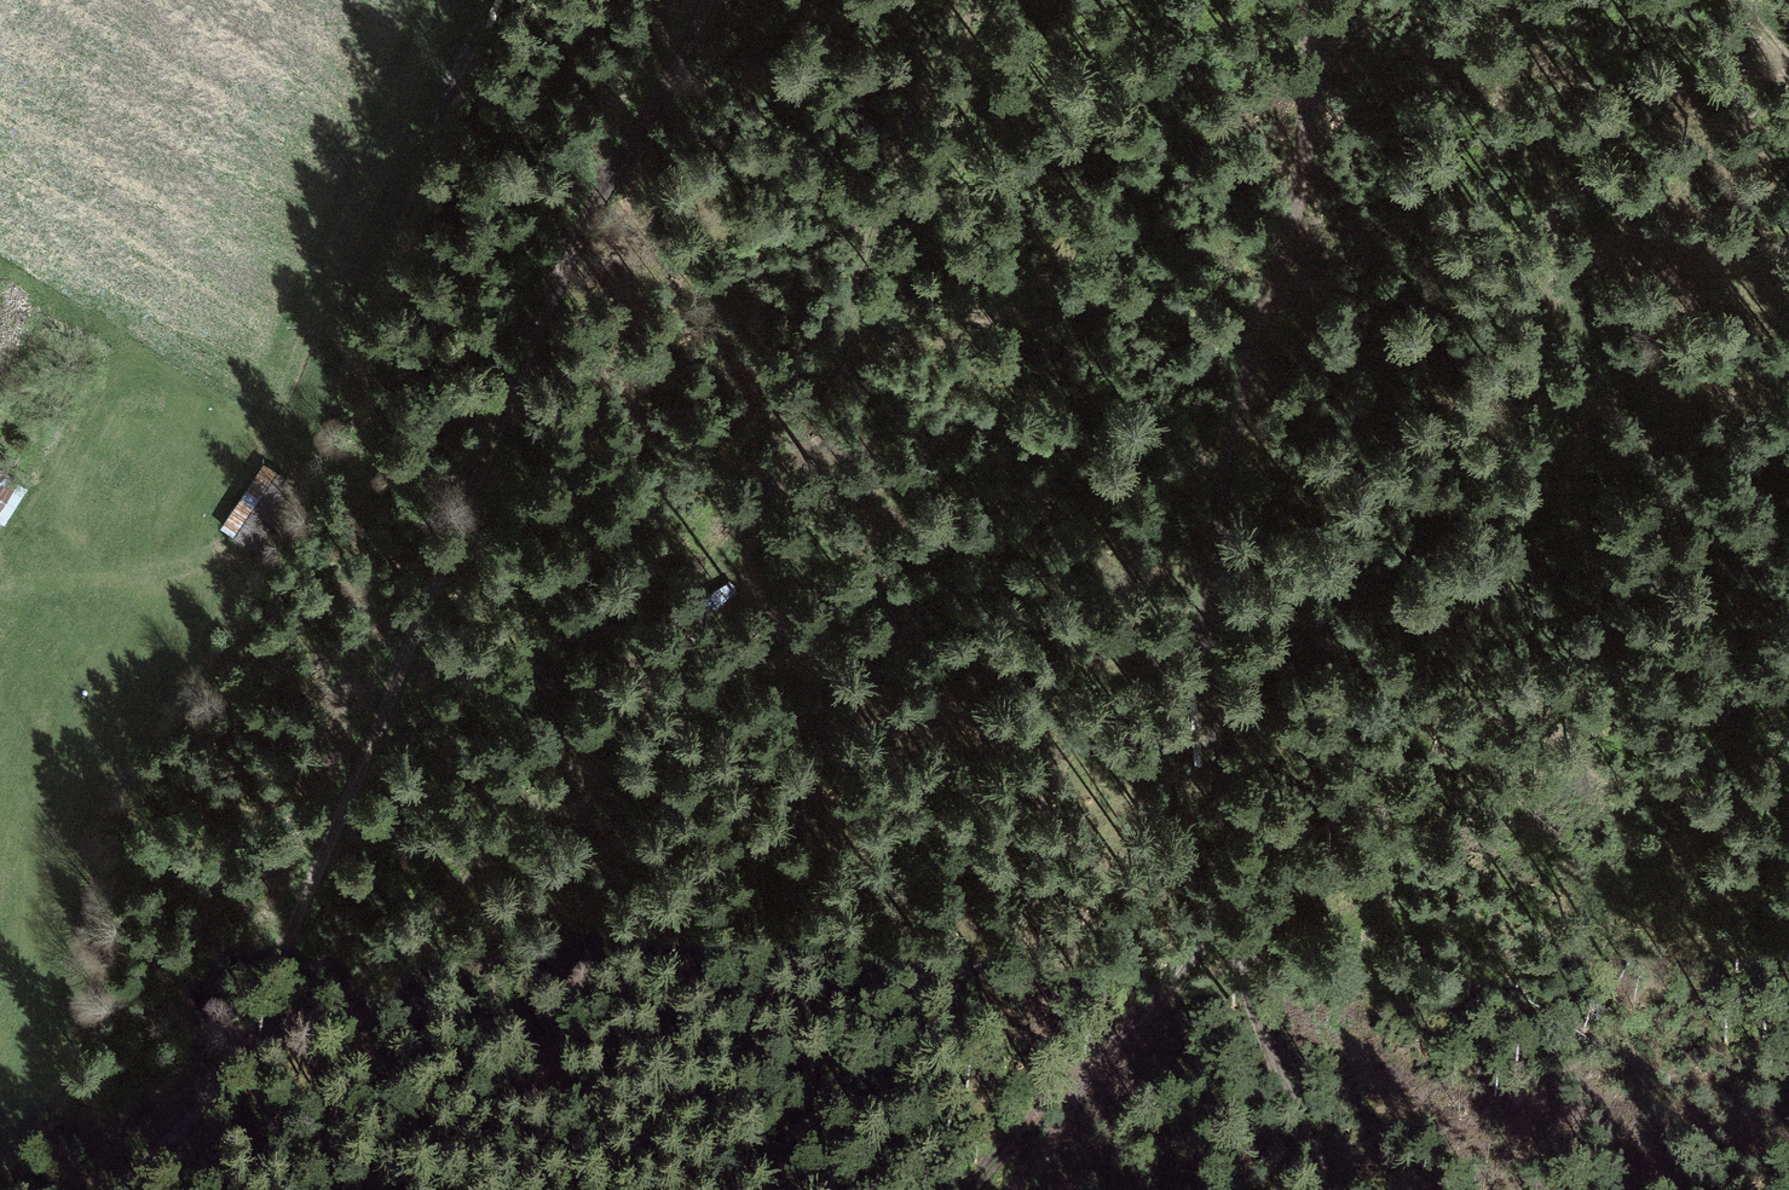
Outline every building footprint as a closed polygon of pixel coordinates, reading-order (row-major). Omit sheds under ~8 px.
[(265,467),(224,528),(261,553),(273,536),(266,532),(286,502),(282,499),(292,485),(265,467)]
